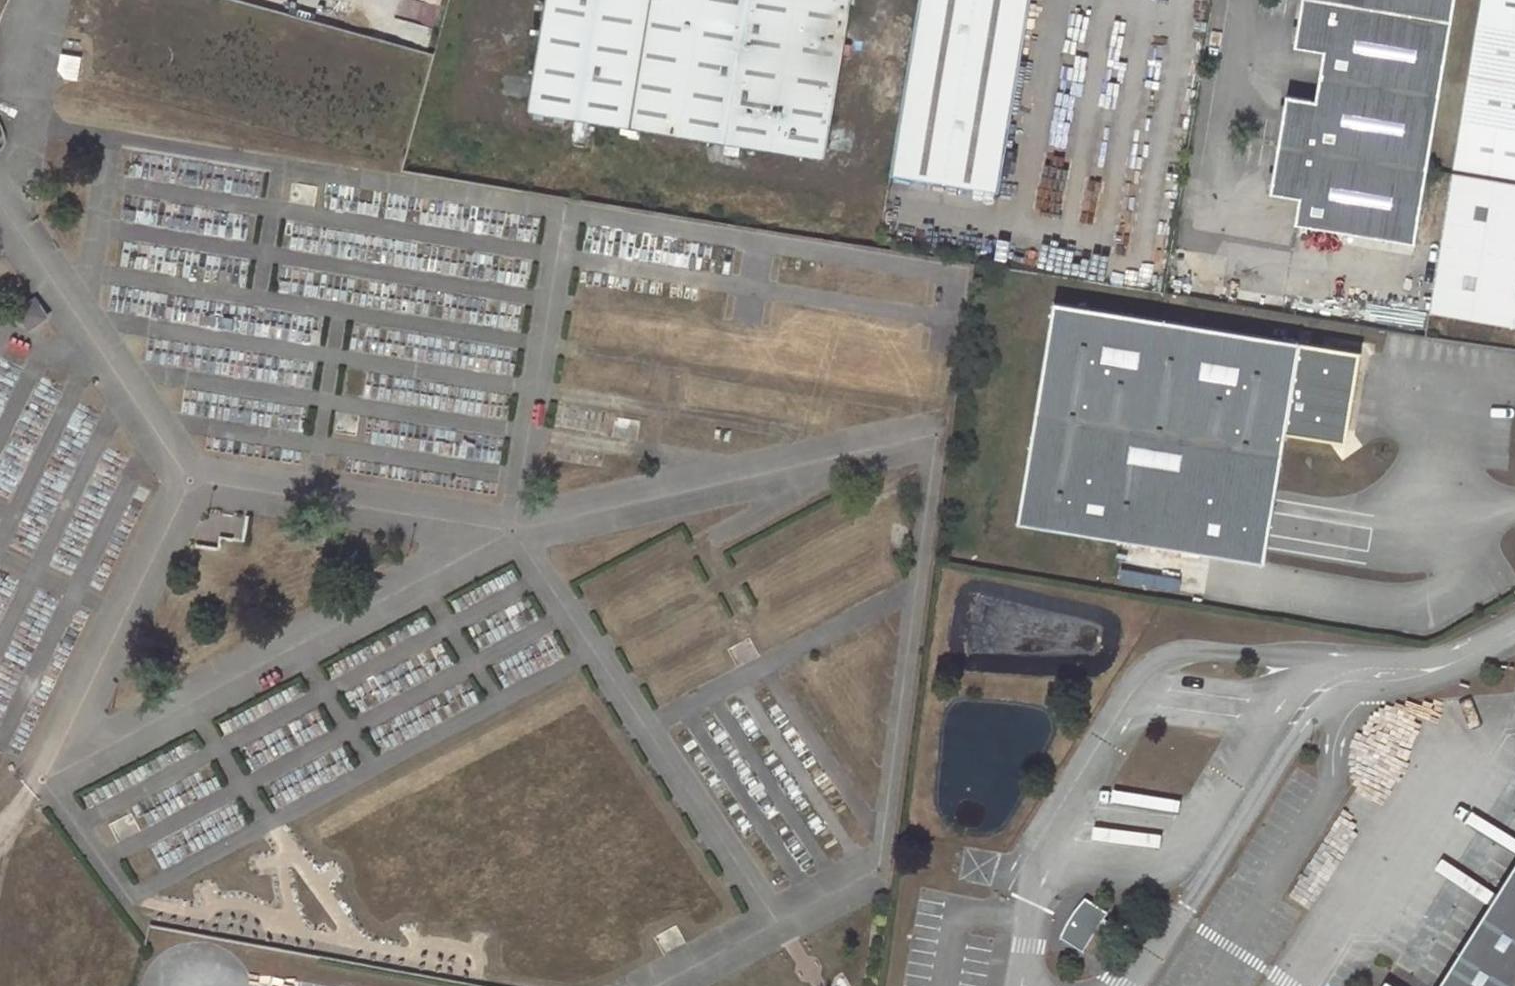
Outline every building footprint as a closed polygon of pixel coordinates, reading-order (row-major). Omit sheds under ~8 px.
[(527,112),(826,160),(852,0),(545,0),(527,112)] [(1029,0),(918,0),(891,173),(999,190),(1029,0)] [(1293,225),(1413,243),(1449,0),(1297,0),(1290,46),(1319,50),(1312,100),(1282,95),(1267,195),(1297,199),(1293,225)] [(1456,120),(1514,128),(1514,0),(1475,0),(1456,120)] [(1514,179),(1514,128),(1456,120),(1449,169),(1514,179)] [(1449,169),(1427,313),(1514,326),(1514,179),(1449,169)] [(1360,353),(1054,303),(1018,525),(1264,565),(1286,435),(1345,444),(1360,353)] [(1442,985),(1514,985),(1514,870),(1442,985)] [(1082,952),(1104,916),(1085,904),(1062,940),(1082,952)]
